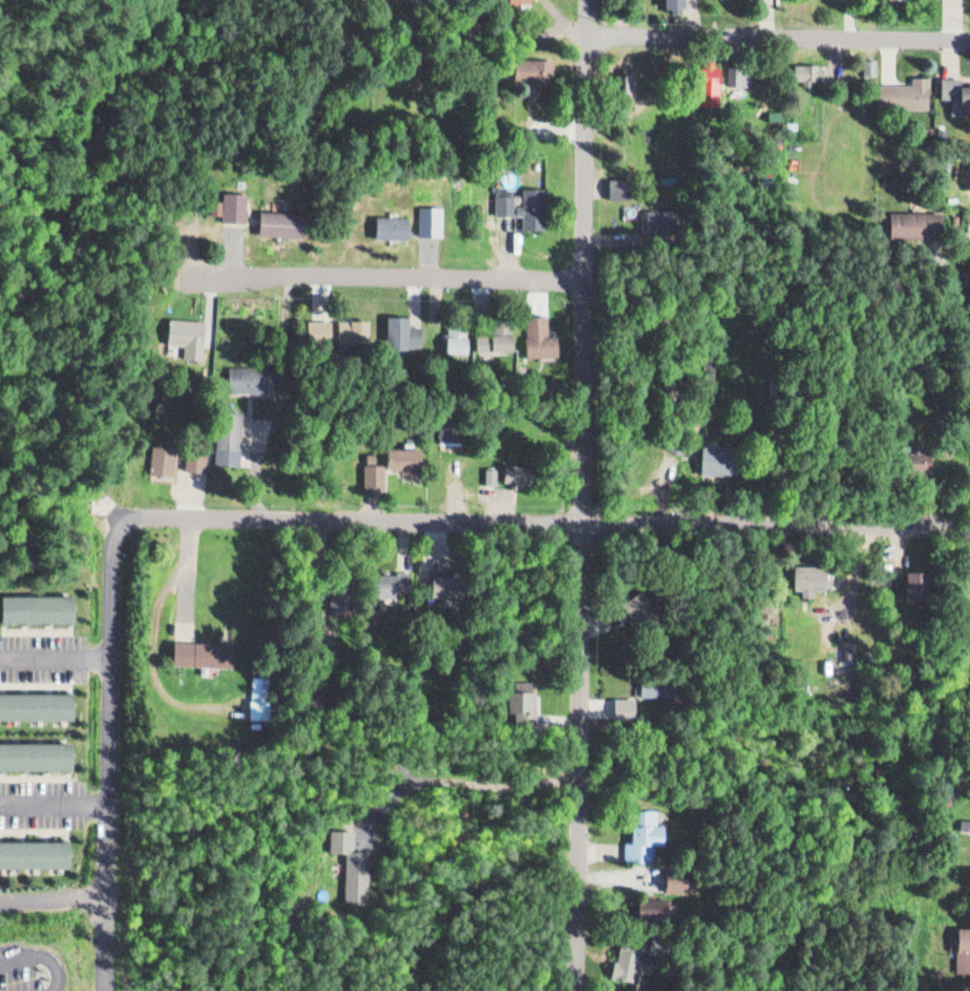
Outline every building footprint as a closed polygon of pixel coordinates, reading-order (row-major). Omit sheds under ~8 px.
[(668,9),(685,8),(685,0),(668,0),(668,9)] [(516,51),(516,84),(551,84),(551,51),(516,51)] [(796,54),(818,56),(815,85),(793,83),(796,54)] [(864,56),(876,57),(874,80),(862,79),(864,56)] [(960,76),(969,76),(969,104),(958,104),(958,92),(942,91),(943,65),(960,65),(960,76)] [(616,67),(636,68),(635,95),(615,95),(616,67)] [(882,76),(917,78),(918,68),(930,68),(929,105),(881,103),(882,76)] [(733,85),(744,85),(744,69),(733,69),(733,85)] [(704,70),(722,70),(722,95),(704,95),(704,70)] [(613,170),(612,194),(628,195),(629,170),(613,170)] [(525,177),(546,178),(544,225),(523,224),(525,177)] [(499,183),(515,183),(515,203),(499,203),(499,183)] [(242,186),(242,217),(219,217),(219,186),(242,186)] [(419,198),(419,230),(442,230),(442,198),(419,198)] [(303,206),(302,231),(256,229),(257,203),(303,206)] [(891,203),(941,203),(942,232),(891,233),(891,203)] [(648,205),(672,205),(672,225),(648,226),(648,205)] [(408,210),(407,232),(375,231),(376,209),(408,210)] [(528,306),(547,305),(547,329),(559,328),(560,352),(521,354),(521,334),(529,333),(528,306)] [(386,310),(386,344),(422,344),(423,321),(406,320),(406,311),(386,310)] [(202,314),(201,340),(166,337),(168,311),(202,314)] [(465,314),(465,347),(442,347),(442,313),(465,314)] [(331,314),(330,338),(308,338),(308,314),(331,314)] [(337,315),(338,344),(370,344),(369,315),(337,315)] [(476,329),(476,346),(500,346),(500,330),(476,329)] [(707,345),(723,345),(723,373),(707,373),(707,345)] [(228,358),(227,385),(275,386),(275,359),(228,358)] [(241,405),(239,459),(214,458),(216,404),(241,405)] [(439,415),(439,435),(461,435),(461,415),(439,415)] [(699,436),(698,468),(734,469),(735,436),(699,436)] [(175,439),(173,469),(150,468),(151,438),(175,439)] [(206,441),(204,466),(185,465),(187,440),(206,441)] [(899,443),(927,442),(928,468),(900,469),(899,443)] [(386,443),(386,463),(401,463),(401,467),(417,467),(417,443),(386,443)] [(485,460),(502,462),(503,453),(528,456),(525,476),(498,473),(497,482),(482,480),(485,460)] [(383,457),(383,481),(363,481),(363,457),(383,457)] [(529,463),(500,463),(500,484),(529,484),(529,463)] [(433,551),(432,570),(428,570),(428,593),(456,593),(456,569),(450,569),(451,551),(433,551)] [(791,559),(826,559),(826,582),(792,582),(791,559)] [(364,569),(394,569),(394,566),(410,565),(410,586),(395,586),(395,592),(364,592),(364,569)] [(904,567),(923,568),(921,599),(902,598),(904,567)] [(315,591),(316,576),(347,577),(346,605),(327,604),(327,591),(315,591)] [(616,597),(637,585),(651,610),(631,621),(616,597)] [(70,590),(70,617),(0,618),(0,591),(70,590)] [(175,633),(233,637),(232,660),(173,657),(175,633)] [(253,669),(253,692),(250,692),(249,712),(269,713),(269,692),(266,692),(266,669),(253,669)] [(506,672),(535,673),(532,719),(503,717),(506,672)] [(633,674),(634,709),(673,708),(672,674),(633,674)] [(69,713),(0,713),(0,686),(69,686),(69,713)] [(68,764),(0,764),(0,738),(68,737),(68,764)] [(627,802),(655,804),(651,858),(623,856),(627,802)] [(957,808),(969,808),(969,828),(957,828),(957,808)] [(326,824),(326,847),(343,847),(341,897),(366,897),(367,846),(349,845),(349,824),(326,824)] [(0,834),(0,859),(68,859),(68,833),(0,834)] [(663,862),(692,864),(691,884),(662,882),(663,862)] [(691,892),(691,878),(663,878),(663,892),(691,892)] [(633,894),(664,894),(664,920),(633,920),(633,894)] [(955,917),(969,922),(969,968),(951,966),(955,917)] [(613,939),(652,947),(636,978),(607,972),(613,939)]
